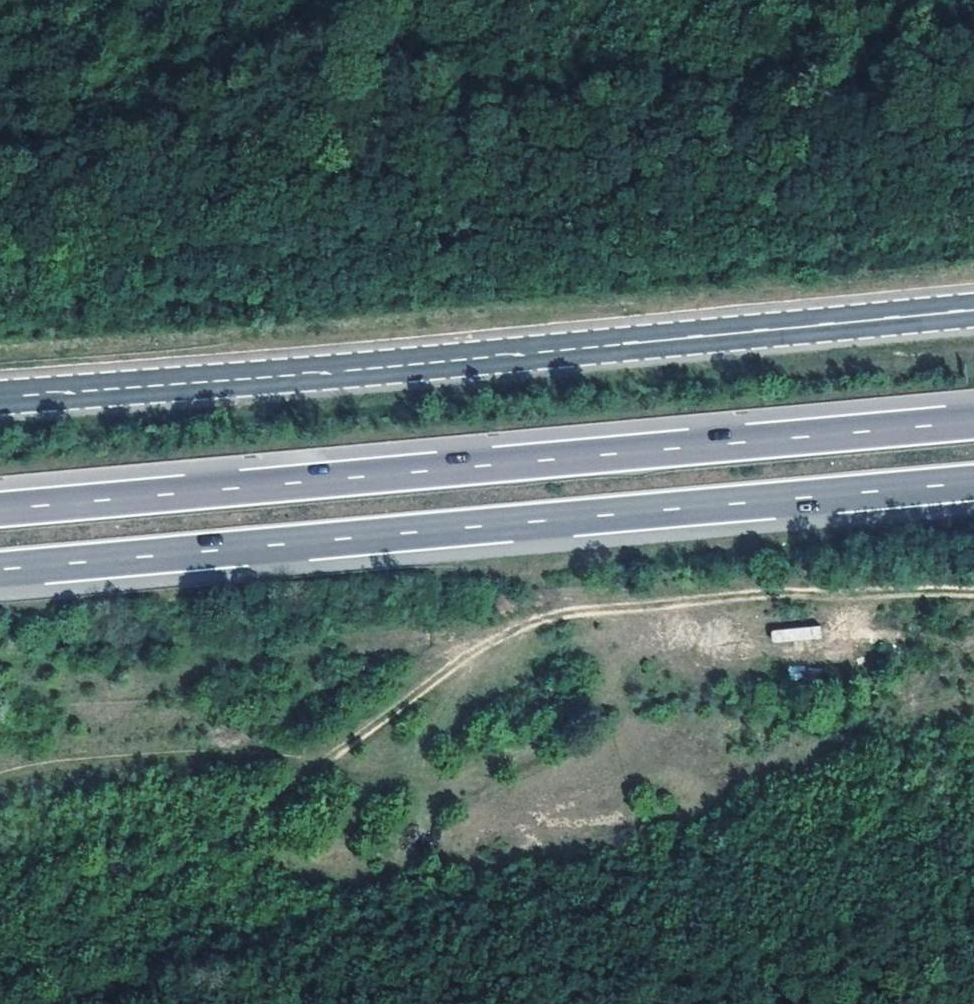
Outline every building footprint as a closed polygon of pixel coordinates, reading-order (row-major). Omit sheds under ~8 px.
[(771,643),(822,638),(821,624),(770,629),(771,643)]
